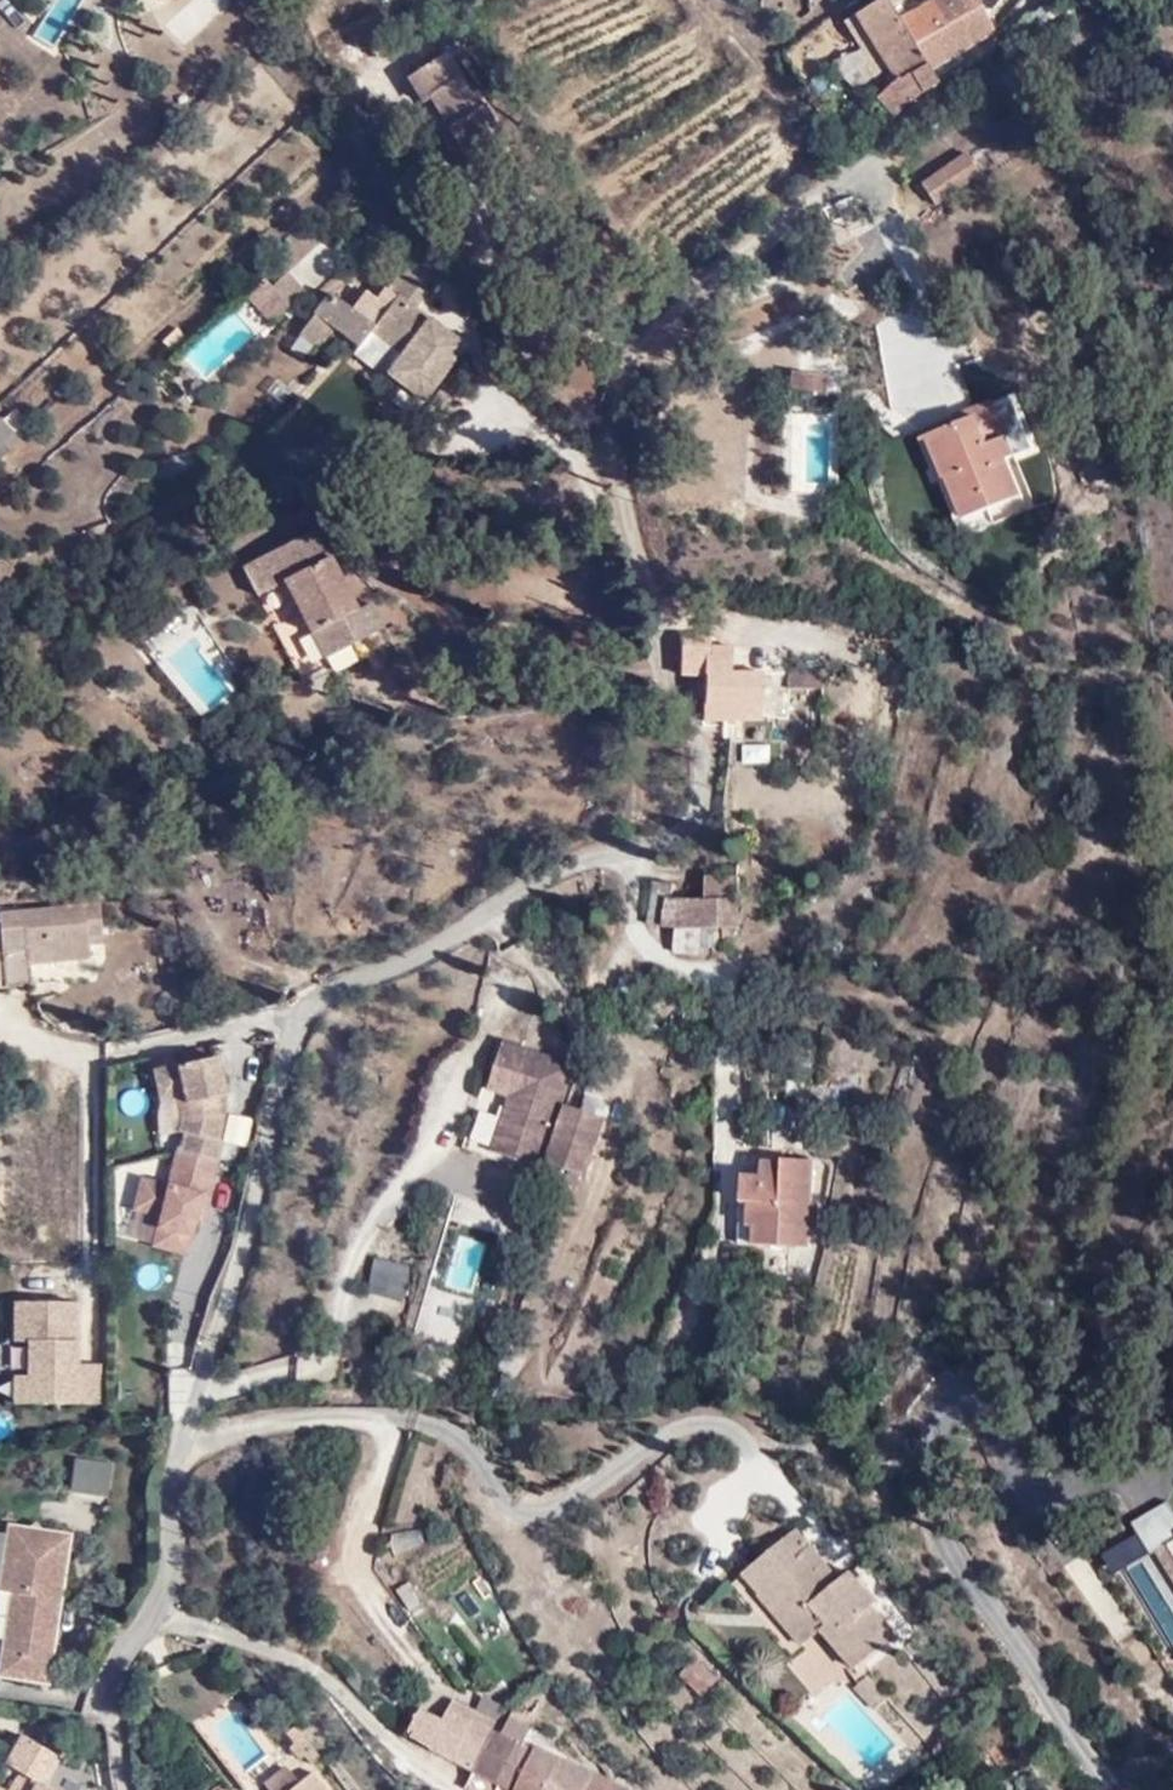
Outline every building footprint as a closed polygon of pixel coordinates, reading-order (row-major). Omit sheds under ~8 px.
[(887,10),(900,0),(879,0),(844,21),(856,41),(866,35),(891,84),(870,98),(884,122),(931,89),(939,81),(932,71),(927,74),(887,10)] [(972,0),(929,0),(909,11),(902,0),(900,0),(887,10),(927,74),(932,71),(986,26),(972,0)] [(820,59),(840,39),(834,32),(813,49),(820,59)] [(486,104),(482,107),(443,56),(406,82),(476,173),(515,143),(486,104)] [(990,171),(977,149),(961,159),(973,181),(990,171)] [(944,200),(973,181),(961,159),(930,177),(944,200)] [(426,265),(409,280),(425,293),(436,301),(449,285),(426,265)] [(414,307),(425,293),(409,280),(395,270),(379,290),(392,301),(373,323),(330,289),(311,312),(313,313),(333,329),(356,348),(372,331),(398,354),(383,374),(421,404),(464,348),(414,307)] [(277,331),(314,298),(297,279),(277,296),(270,287),(250,303),(277,331)] [(333,329),(313,313),(300,329),(321,345),(333,329)] [(835,370),(799,365),(797,382),(833,387),(835,370)] [(980,412),(946,427),(986,517),(1028,498),(1011,459),(1029,451),(1000,392),(976,403),(980,412)] [(17,417),(7,425),(17,437),(27,428),(17,417)] [(0,423),(0,463),(2,466),(25,444),(17,437),(7,425),(3,420),(0,423)] [(931,434),(971,524),(986,517),(946,427),(931,434)] [(235,572),(251,606),(278,591),(317,669),(379,638),(364,608),(350,615),(312,534),(235,572)] [(769,676),(735,674),(738,649),(684,645),(685,675),(709,676),(707,723),(739,725),(741,713),(766,714),(767,714),(769,676)] [(796,699),(796,678),(769,676),(767,714),(793,716),(796,699)] [(796,678),(796,699),(810,700),(829,702),(830,682),(796,678)] [(740,930),(746,878),(708,876),(706,897),(681,895),(682,884),(662,883),(656,922),(684,926),(679,962),(709,962),(711,951),(728,954),(730,944),(735,945),(740,944),(743,940),(743,939),(743,930),(740,930)] [(3,915),(6,953),(28,951),(31,970),(96,963),(94,943),(110,941),(106,906),(3,915)] [(9,991),(33,989),(31,970),(28,951),(6,953),(6,959),(9,991)] [(9,991),(6,959),(0,960),(0,992),(9,991)] [(516,1050),(501,1095),(525,1102),(506,1159),(551,1174),(564,1133),(572,1135),(561,1169),(597,1181),(616,1124),(572,1109),(584,1071),(516,1050)] [(213,1090),(221,1088),(216,1063),(160,1076),(165,1106),(183,1102),(187,1122),(184,1137),(190,1139),(186,1158),(222,1166),(226,1146),(221,1145),(227,1112),(217,1111),(213,1090)] [(217,1111),(227,1112),(221,1088),(213,1090),(217,1111)] [(222,1166),(186,1158),(182,1158),(175,1191),(148,1185),(141,1217),(170,1224),(164,1254),(196,1261),(203,1227),(210,1198),(215,1198),(222,1166)] [(753,1204),(785,1208),(791,1164),(767,1162),(766,1179),(747,1180),(745,1204),(753,1204)] [(809,1256),(817,1166),(791,1164),(785,1208),(753,1204),(751,1233),(758,1234),(756,1251),(809,1256)] [(820,1166),(817,1166),(809,1256),(815,1256),(817,1236),(824,1236),(826,1210),(818,1209),(820,1166)] [(215,1198),(210,1198),(203,1227),(208,1228),(215,1198)] [(373,1255),(363,1293),(399,1302),(409,1264),(373,1255)] [(78,1307),(17,1308),(17,1343),(28,1343),(28,1379),(17,1379),(17,1407),(103,1406),(103,1367),(78,1367),(78,1307)] [(80,1469),(75,1505),(117,1511),(122,1475),(80,1469)] [(60,1609),(70,1609),(75,1577),(65,1575),(70,1534),(53,1532),(43,1516),(30,1529),(13,1526),(3,1595),(15,1600),(9,1646),(54,1652),(60,1609)] [(752,1580),(769,1599),(774,1595),(805,1625),(820,1611),(838,1628),(831,1636),(859,1664),(886,1640),(895,1650),(906,1640),(884,1615),(890,1609),(859,1575),(853,1581),(804,1533),(752,1580)] [(75,1577),(82,1536),(70,1534),(65,1575),(75,1577)] [(403,1597),(416,1616),(431,1607),(416,1588),(403,1597)] [(774,1595),(769,1599),(797,1631),(805,1625),(774,1595)] [(54,1652),(63,1655),(70,1609),(60,1609),(54,1652)] [(797,1631),(814,1650),(831,1636),(838,1628),(820,1611),(805,1625),(797,1631)] [(859,1664),(869,1673),(895,1650),(886,1640),(859,1664)] [(4,1682),(58,1690),(63,1655),(54,1652),(9,1646),(4,1682)] [(695,1677),(717,1700),(728,1687),(707,1666),(695,1677)] [(860,1696),(880,1718),(894,1706),(874,1683),(860,1696)] [(497,1724),(504,1727),(515,1712),(493,1698),(483,1713),(478,1712),(473,1722),(448,1709),(444,1716),(434,1712),(423,1732),(461,1752),(458,1760),(474,1768),(497,1724)] [(497,1724),(474,1768),(477,1769),(500,1779),(517,1784),(539,1744),(548,1729),(517,1709),(515,1712),(504,1727),(497,1724)] [(314,1764),(324,1757),(304,1730),(293,1738),(300,1746),(295,1751),(302,1760),(309,1758),(314,1764)] [(53,1787),(70,1762),(29,1735),(8,1767),(23,1779),(14,1789),(57,1789),(53,1787)] [(517,1784),(500,1779),(495,1789),(553,1789),(568,1759),(539,1744),(517,1784)] [(553,1789),(615,1789),(616,1786),(568,1759),(553,1789)] [(273,1789),(302,1789),(306,1787),(294,1771),(272,1788),(273,1789)] [(399,1786),(385,1771),(377,1776),(390,1789),(394,1789),(399,1786)] [(319,1776),(306,1787),(302,1789),(330,1789),(319,1776)]
